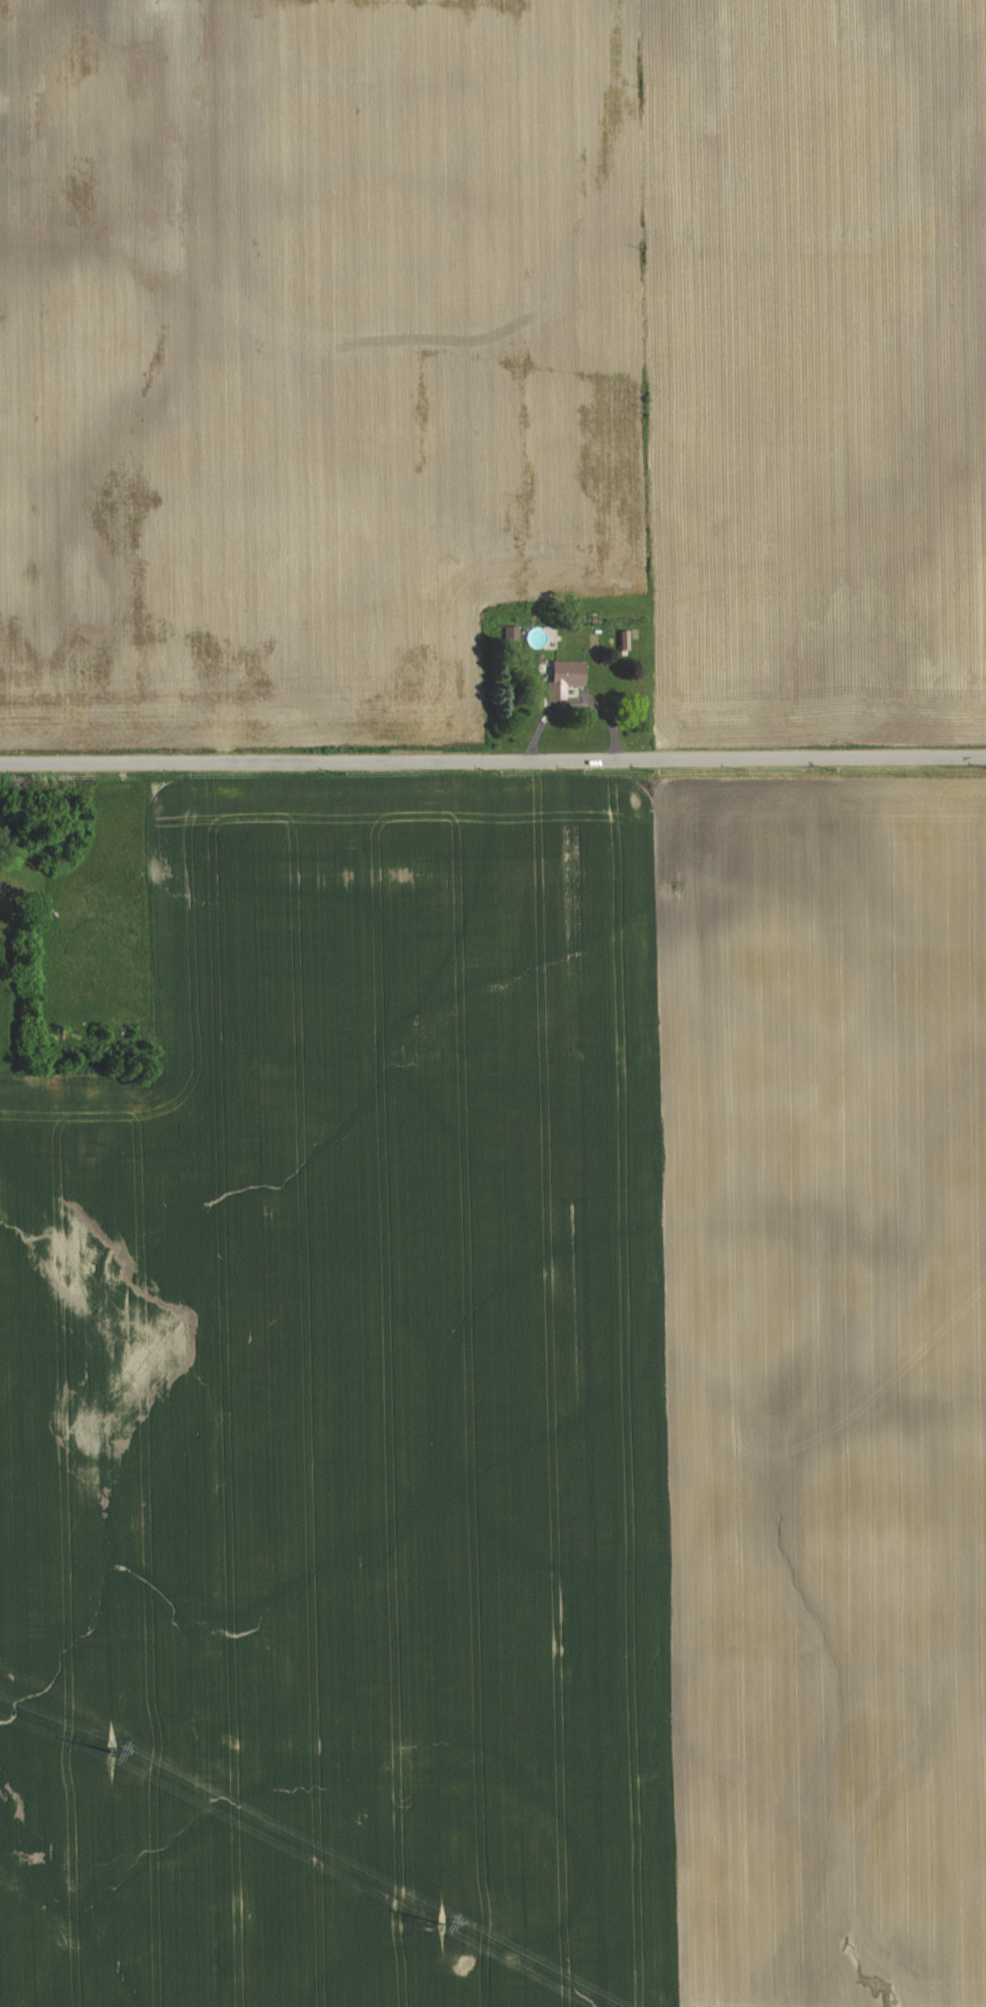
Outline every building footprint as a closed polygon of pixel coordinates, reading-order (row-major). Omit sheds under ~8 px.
[(623,629),(616,629),(616,648),(624,648),(623,629)] [(545,660),(546,697),(562,697),(561,684),(580,683),(580,659),(545,660)]
